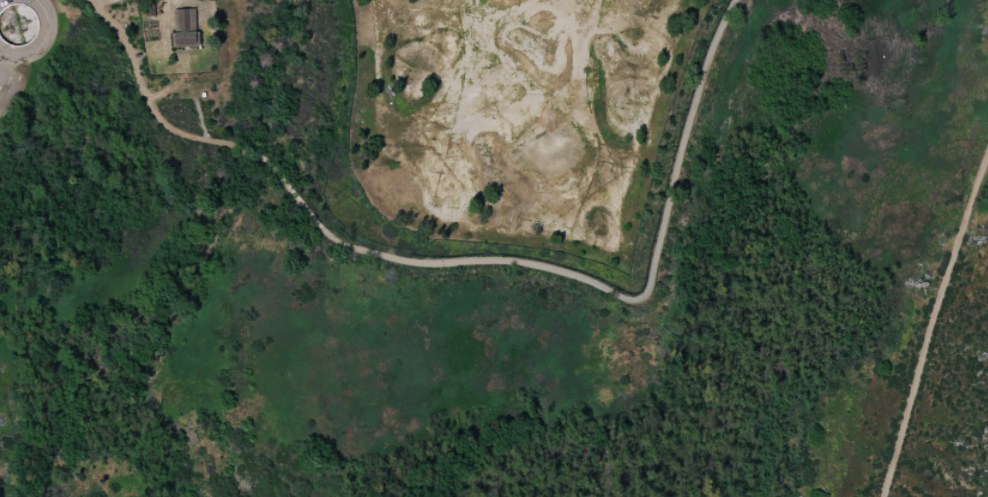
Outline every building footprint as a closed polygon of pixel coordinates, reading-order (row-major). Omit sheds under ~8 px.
[(176,7),(200,6),(203,42),(177,43),(176,7)]
